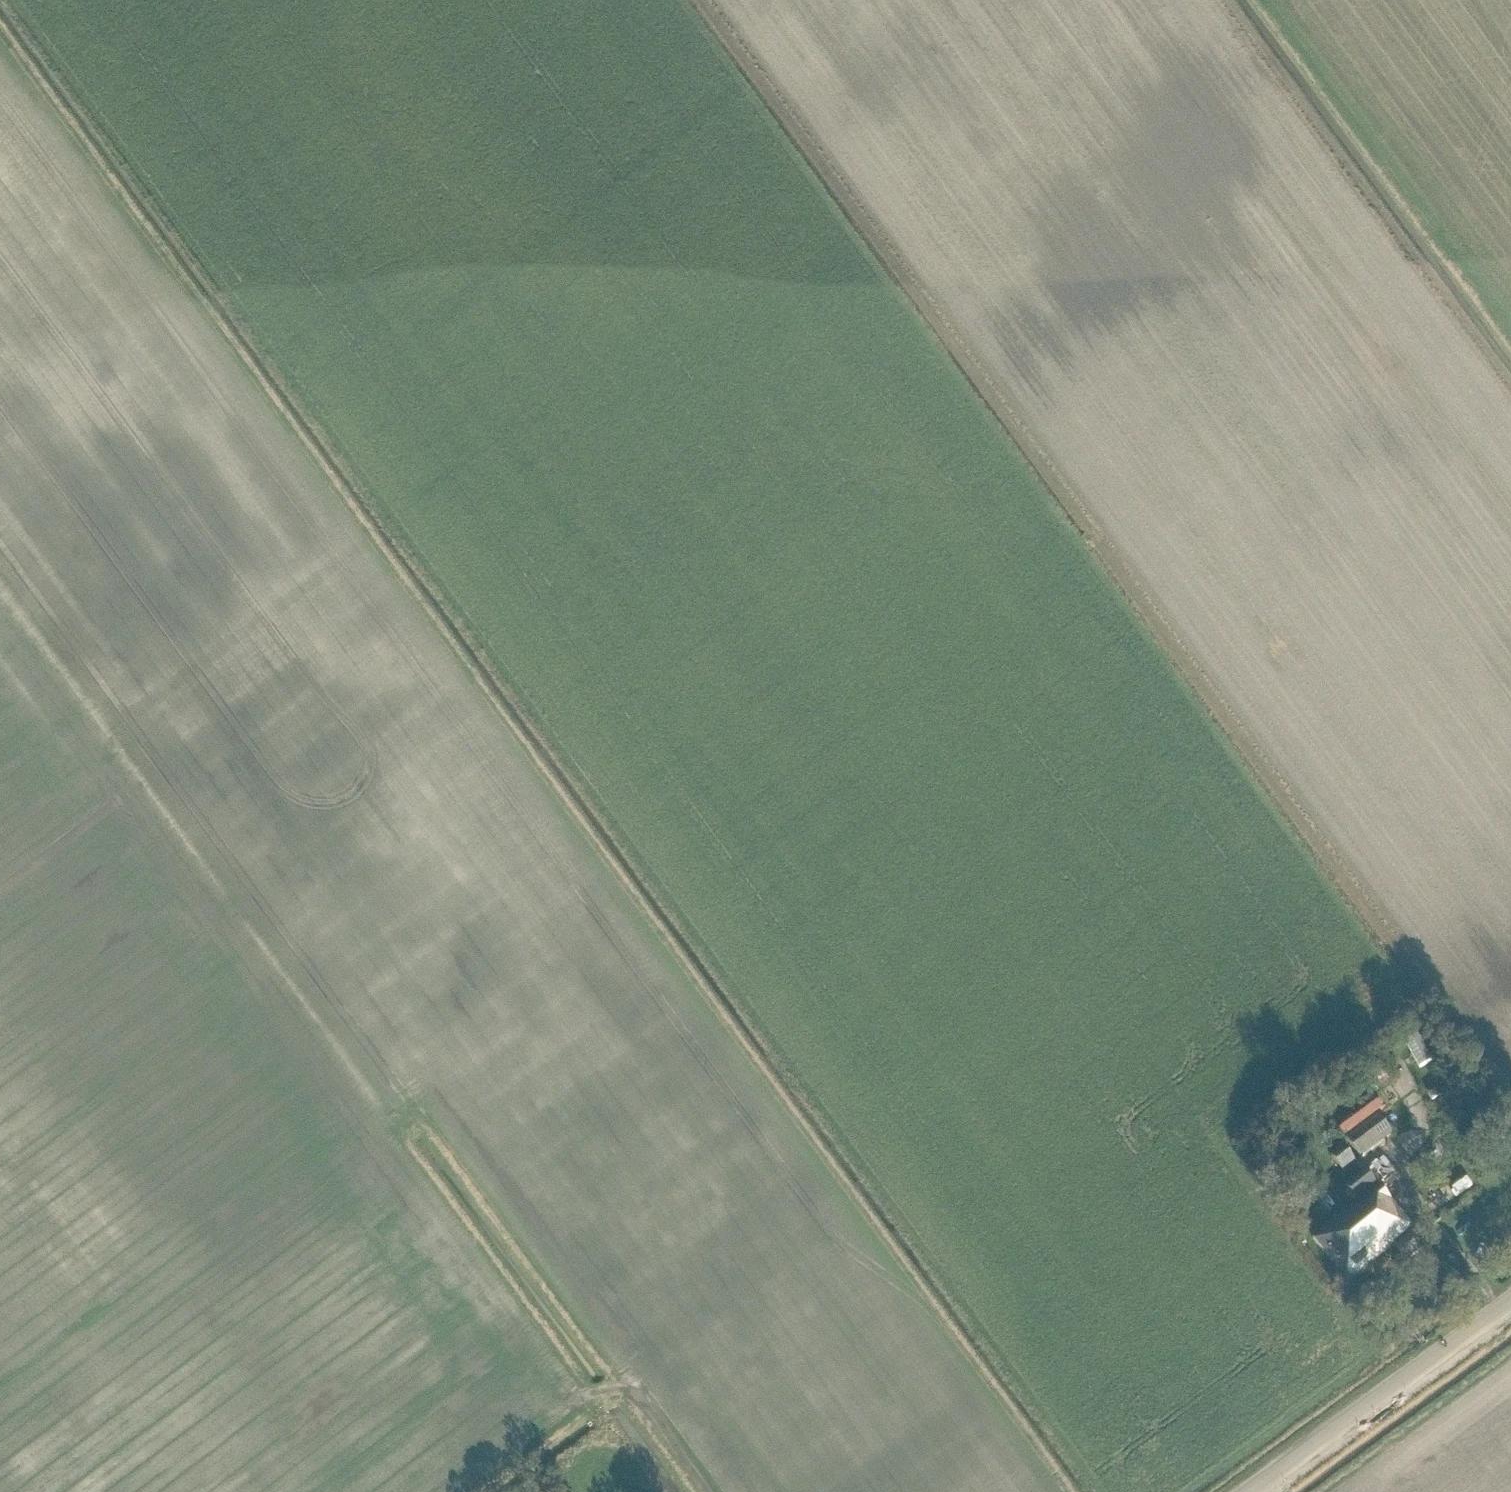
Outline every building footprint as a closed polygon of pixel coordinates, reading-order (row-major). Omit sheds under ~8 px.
[(1418,1035),(1405,1042),(1420,1068),(1433,1061),(1418,1035)] [(1367,1099),(1334,1124),(1362,1159),(1393,1134),(1367,1099)] [(1355,1163),(1344,1146),(1330,1157),(1342,1172),(1355,1163)] [(1357,1202),(1313,1239),(1349,1281),(1397,1242),(1410,1258),(1425,1247),(1411,1229),(1414,1227),(1379,1184),(1376,1186),(1365,1173),(1346,1189),(1357,1202)]
